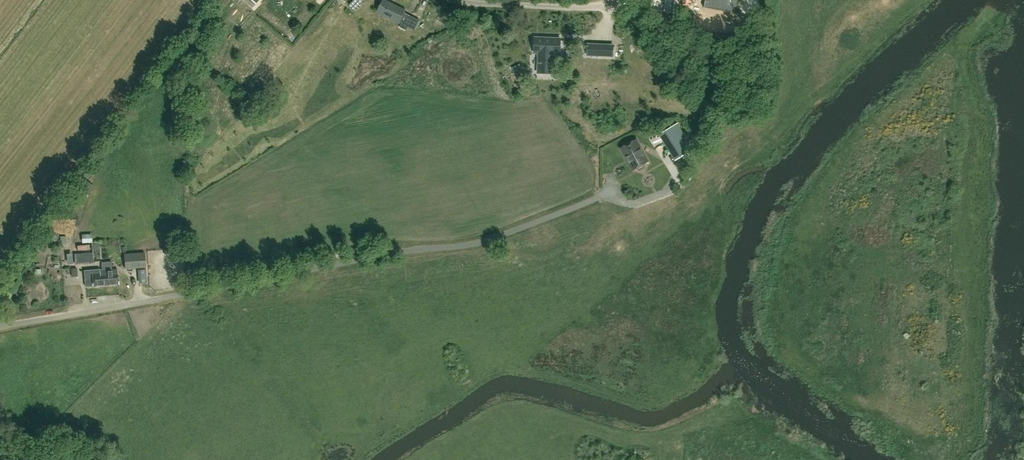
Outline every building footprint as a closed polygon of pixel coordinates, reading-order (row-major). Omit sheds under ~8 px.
[(738,9),(734,0),(701,0),(699,4),(738,9)] [(415,30),(420,21),(405,13),(406,11),(393,5),(393,6),(383,1),(377,12),(401,24),(400,27),(406,30),(408,27),(415,30)] [(535,38),(534,53),(539,53),(538,67),(538,73),(553,74),(553,68),(554,54),(560,54),(560,39),(535,38)] [(587,44),(587,55),(600,56),(600,44),(587,44)] [(693,149),(678,124),(661,134),(676,160),(693,149)] [(638,170),(640,171),(645,168),(645,166),(644,164),(648,162),(636,140),(621,148),(626,157),(627,158),(629,161),(629,163),(633,170),(637,168),(638,170)] [(672,159),(668,160),(673,173),(677,172),(672,159)] [(650,185),(656,181),(652,176),(646,180),(650,185)] [(92,252),(74,253),(75,264),(93,263),(92,252)] [(124,254),(125,269),(146,268),(145,252),(124,254)] [(105,285),(119,284),(117,270),(100,271),(100,269),(96,270),(96,274),(100,273),(100,276),(104,275),(105,285)] [(96,274),(96,270),(84,271),(85,287),(105,285),(104,275),(100,276),(100,273),(96,274)]
